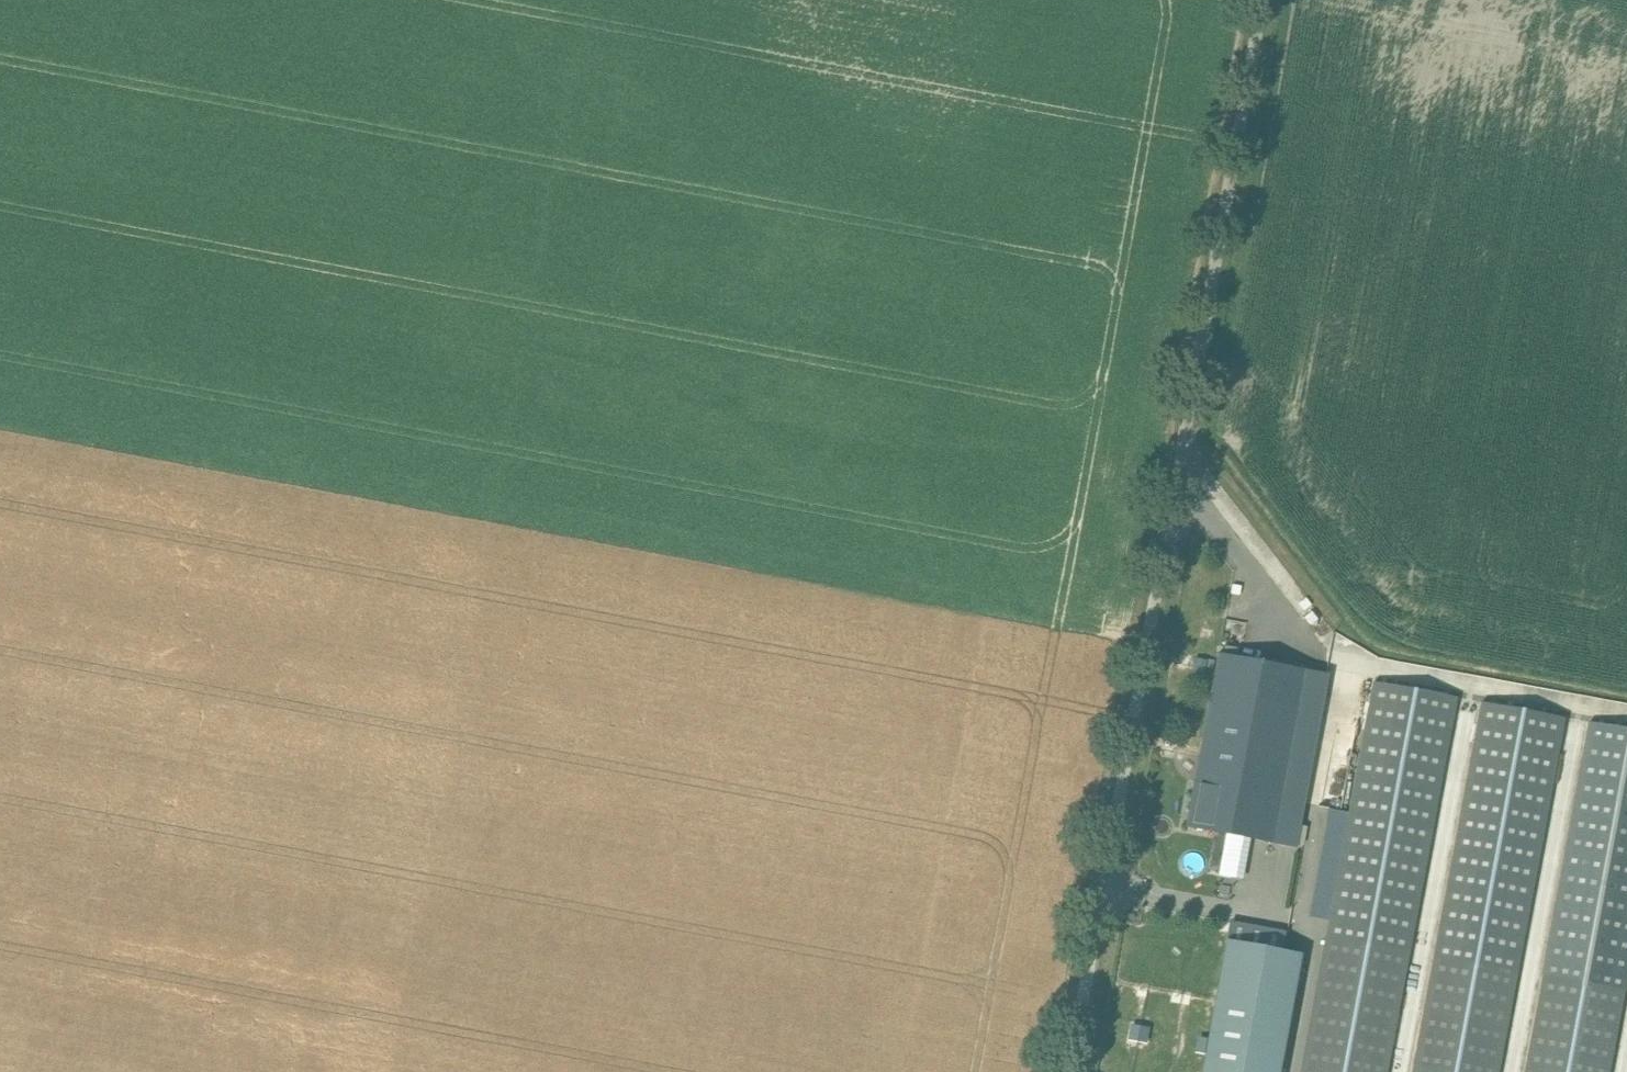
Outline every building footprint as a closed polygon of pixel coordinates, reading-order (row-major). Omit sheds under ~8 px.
[(1306,669),(1219,653),(1187,826),(1274,842),(1306,669)] [(1453,698),(1369,683),(1299,1071),(1385,1071),(1453,698)] [(1561,719),(1479,704),(1413,1071),(1498,1071),(1561,719)] [(1626,986),(1626,729),(1592,723),(1527,1071),(1611,1071),(1626,986)] [(1202,1071),(1280,1071),(1302,955),(1227,941),(1202,1071)]
